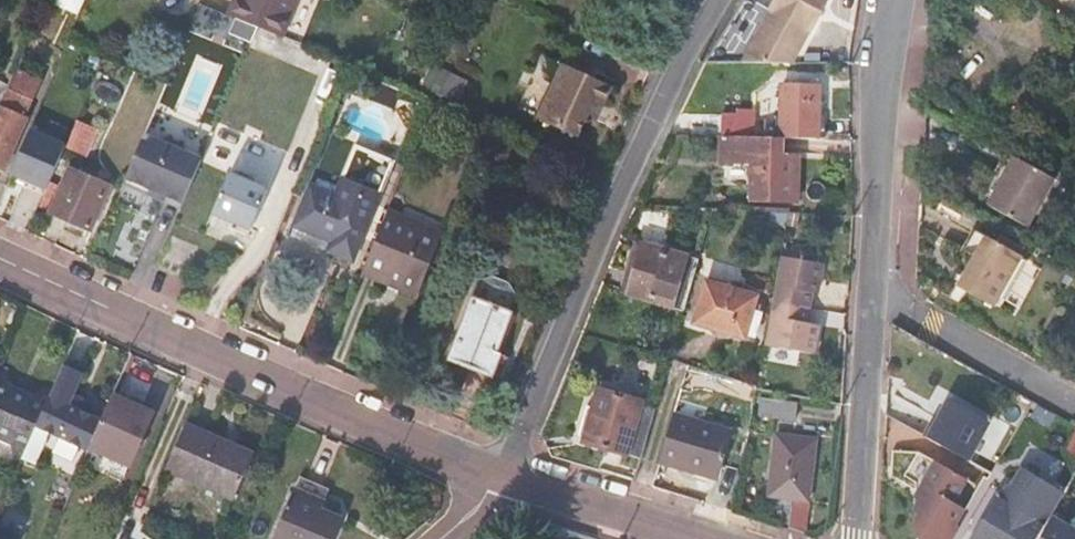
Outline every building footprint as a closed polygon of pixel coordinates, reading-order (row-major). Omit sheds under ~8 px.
[(233,17),(259,28),(287,39),(302,0),(243,0),(240,0),(233,17)] [(742,64),(790,65),(833,0),(780,0),(742,64)] [(613,88),(564,64),(538,120),(578,139),(595,102),(604,107),(613,88)] [(0,110),(0,170),(6,173),(43,83),(19,74),(3,112),(0,110)] [(819,143),(820,103),(821,91),(814,91),(799,91),(786,91),(785,142),(819,143)] [(372,102),(371,146),(387,147),(388,102),(372,102)] [(819,143),(829,144),(831,103),(820,103),(819,143)] [(741,133),(742,117),(707,116),(707,133),(741,133)] [(69,145),(91,153),(100,126),(78,119),(69,145)] [(58,158),(64,142),(46,135),(39,151),(58,158)] [(166,145),(146,137),(126,187),(150,197),(153,190),(169,198),(185,205),(203,162),(185,153),(184,148),(171,142),(166,145)] [(785,142),(719,140),(718,157),(757,159),(755,201),(800,203),(802,163),(784,162),(785,142)] [(290,239),(340,260),(349,263),(389,162),(358,149),(338,198),(311,188),(290,239)] [(986,204),(1025,226),(1053,178),(1014,156),(986,204)] [(270,189),(231,173),(215,213),(253,227),(270,189)] [(92,234),(108,192),(69,177),(52,218),(92,234)] [(153,190),(150,197),(166,204),(169,198),(153,190)] [(389,213),(368,266),(385,273),(406,220),(389,213)] [(385,273),(423,288),(443,236),(406,220),(385,273)] [(971,258),(962,274),(971,279),(963,292),(991,308),(999,294),(1004,296),(1003,300),(1018,309),(1041,268),(973,230),(960,252),(971,258)] [(172,237),(159,267),(188,279),(200,249),(172,237)] [(686,311),(702,260),(646,244),(631,293),(686,311)] [(783,258),(765,349),(815,357),(820,328),(806,325),(813,295),(819,295),(825,266),(783,258)] [(455,354),(495,370),(517,315),(510,312),(517,293),(509,280),(494,274),(479,276),(471,297),(477,299),(455,354)] [(971,279),(962,274),(955,287),(963,292),(971,279)] [(697,321),(746,335),(754,308),(759,293),(710,279),(697,321)] [(754,308),(746,335),(756,338),(763,312),(754,308)] [(62,364),(51,390),(36,424),(83,445),(95,416),(76,408),(80,398),(73,395),(83,373),(62,364)] [(21,457),(36,424),(51,390),(44,387),(36,393),(10,383),(6,369),(0,366),(0,436),(13,442),(15,454),(21,457)] [(586,440),(644,458),(659,404),(602,387),(586,440)] [(150,409),(111,391),(87,445),(126,461),(150,409)] [(795,420),(798,402),(762,396),(759,414),(795,420)] [(933,417),(922,438),(966,462),(988,422),(947,400),(942,411),(942,416),(939,420),(933,417)] [(719,478),(733,429),(677,412),(662,462),(719,478)] [(199,482),(218,439),(184,424),(164,466),(199,482)] [(788,528),(805,534),(814,438),(775,435),(769,496),(790,498),(788,528)] [(250,453),(218,439),(199,482),(230,496),(250,453)] [(959,529),(958,528),(955,527),(964,511),(952,505),(965,482),(934,465),(921,488),(916,538),(953,538),(959,529)] [(1051,518),(1064,494),(1021,470),(1011,489),(1006,487),(998,501),(993,499),(970,538),(1034,538),(1037,538),(1039,538),(1051,518)] [(302,475),(296,488),(326,501),(332,489),(302,475)] [(296,488),(272,538),(332,538),(341,518),(322,510),(326,501),(296,488)] [(1051,518),(1039,538),(1074,538),(1074,532),(1051,518)]
